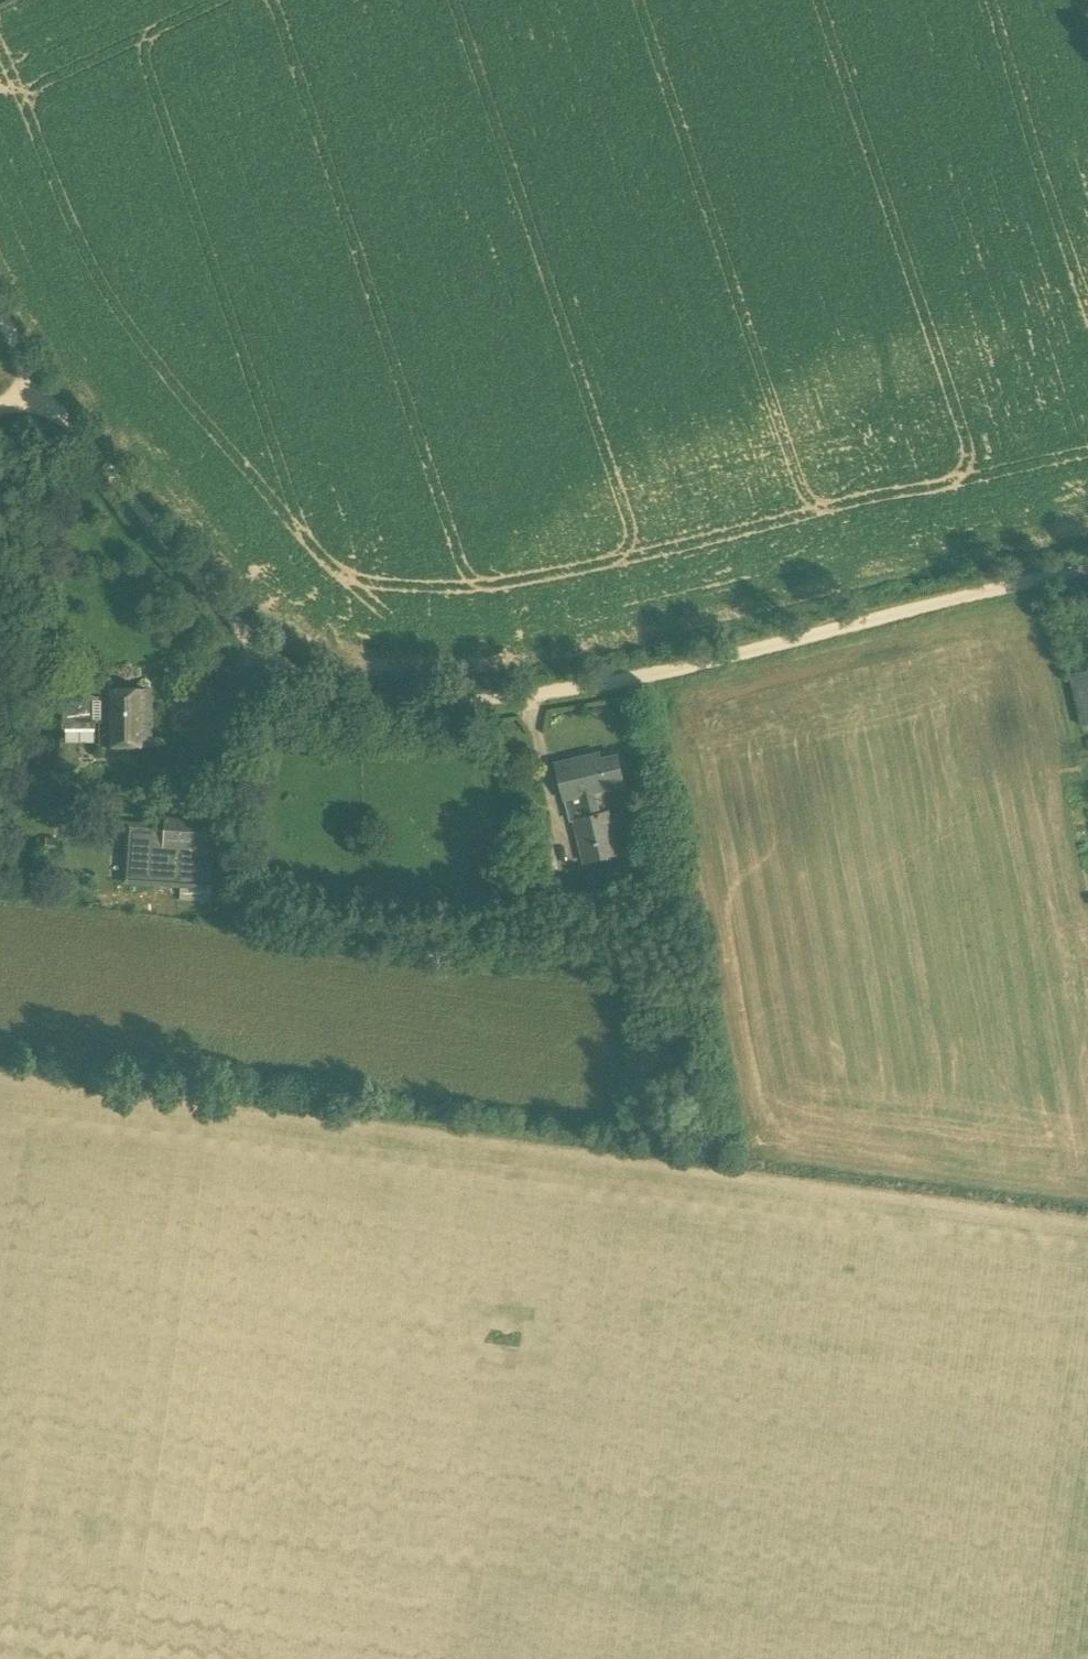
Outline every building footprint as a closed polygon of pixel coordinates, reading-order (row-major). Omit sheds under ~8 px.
[(1087,724),(1087,669),(1069,674),(1080,726),(1087,724)] [(152,744),(151,688),(100,688),(100,696),(94,696),(94,695),(63,695),(63,723),(101,722),(101,745),(152,744)] [(600,752),(555,763),(569,822),(574,821),(583,859),(617,851),(607,811),(600,813),(594,790),(623,783),(615,753),(601,756),(600,752)] [(208,853),(210,819),(164,816),(164,828),(130,826),(127,879),(211,884),(213,853),(208,853)]
